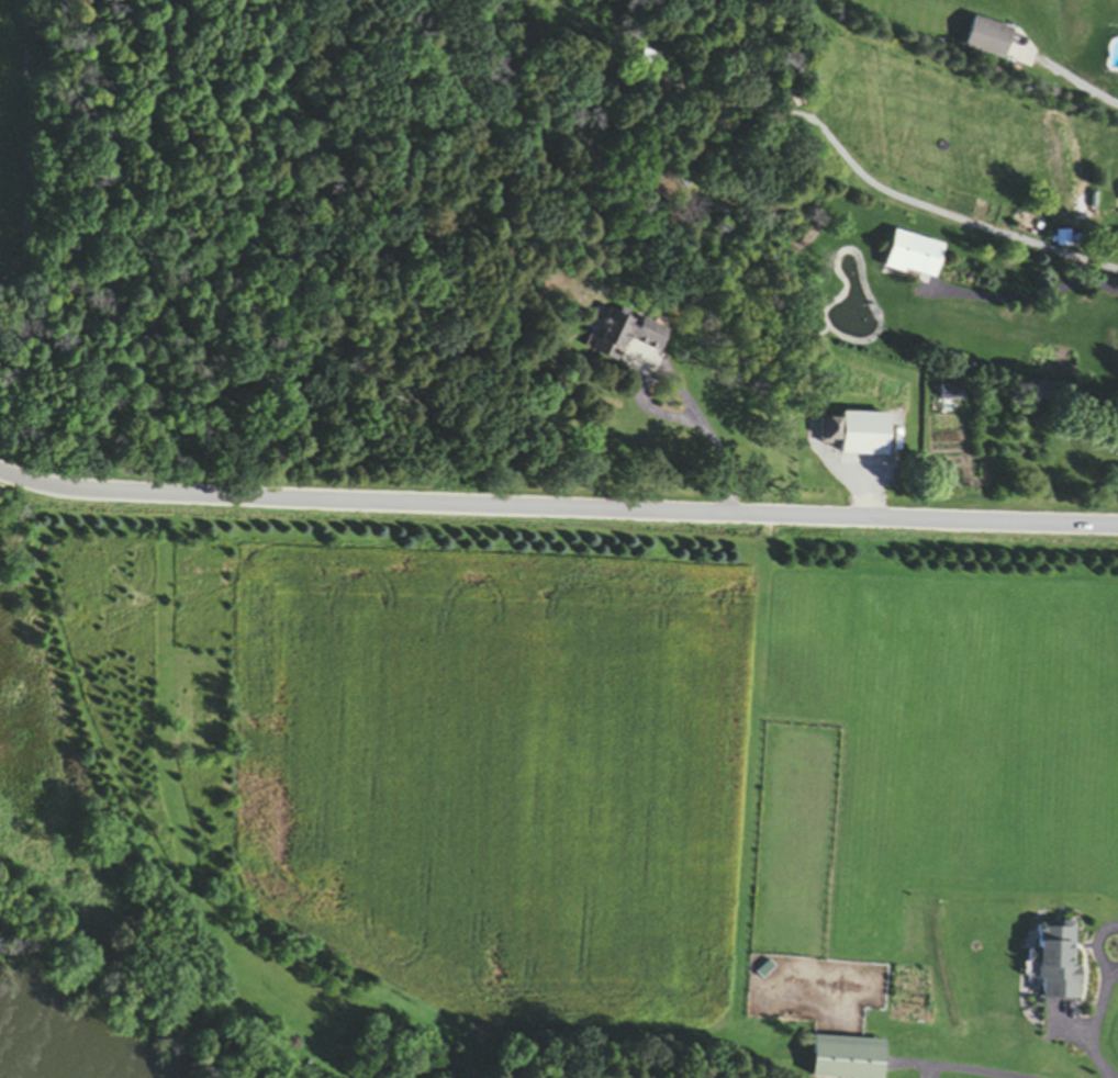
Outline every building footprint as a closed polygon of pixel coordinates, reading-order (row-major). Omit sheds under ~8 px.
[(966,50),(1006,61),(1014,31),(975,19),(966,50)] [(1060,246),(1069,246),(1069,234),(1060,234),(1060,246)] [(939,280),(944,242),(893,235),(888,273),(939,280)] [(669,334),(610,310),(593,354),(619,364),(628,341),(661,354),(669,334)] [(941,403),(962,403),(962,388),(941,388),(941,403)] [(890,416),(842,416),(842,459),(889,459),(890,416)] [(1080,1000),(1080,969),(1075,969),(1075,925),(1038,925),(1038,952),(1030,952),(1030,966),(1040,966),(1040,1000),(1080,1000)] [(813,1077),(884,1077),(886,1041),(815,1038),(813,1077)]
